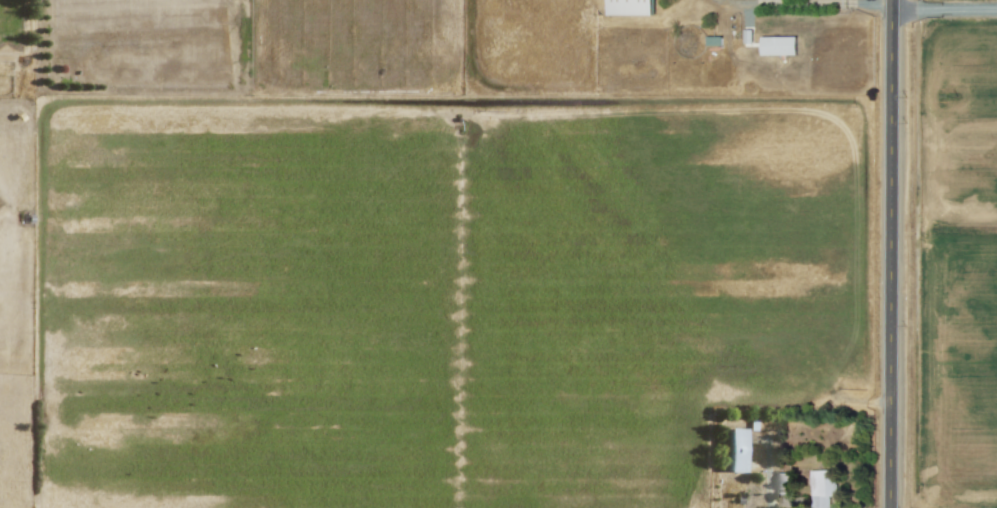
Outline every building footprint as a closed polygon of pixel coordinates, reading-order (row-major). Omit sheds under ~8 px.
[(609,14),(653,15),(653,0),(609,0),(609,14)] [(797,55),(797,36),(762,37),(762,55),(797,55)] [(741,472),(742,428),(726,428),(726,472),(741,472)] [(837,495),(838,470),(813,470),(812,507),(830,507),(831,495),(837,495)]
